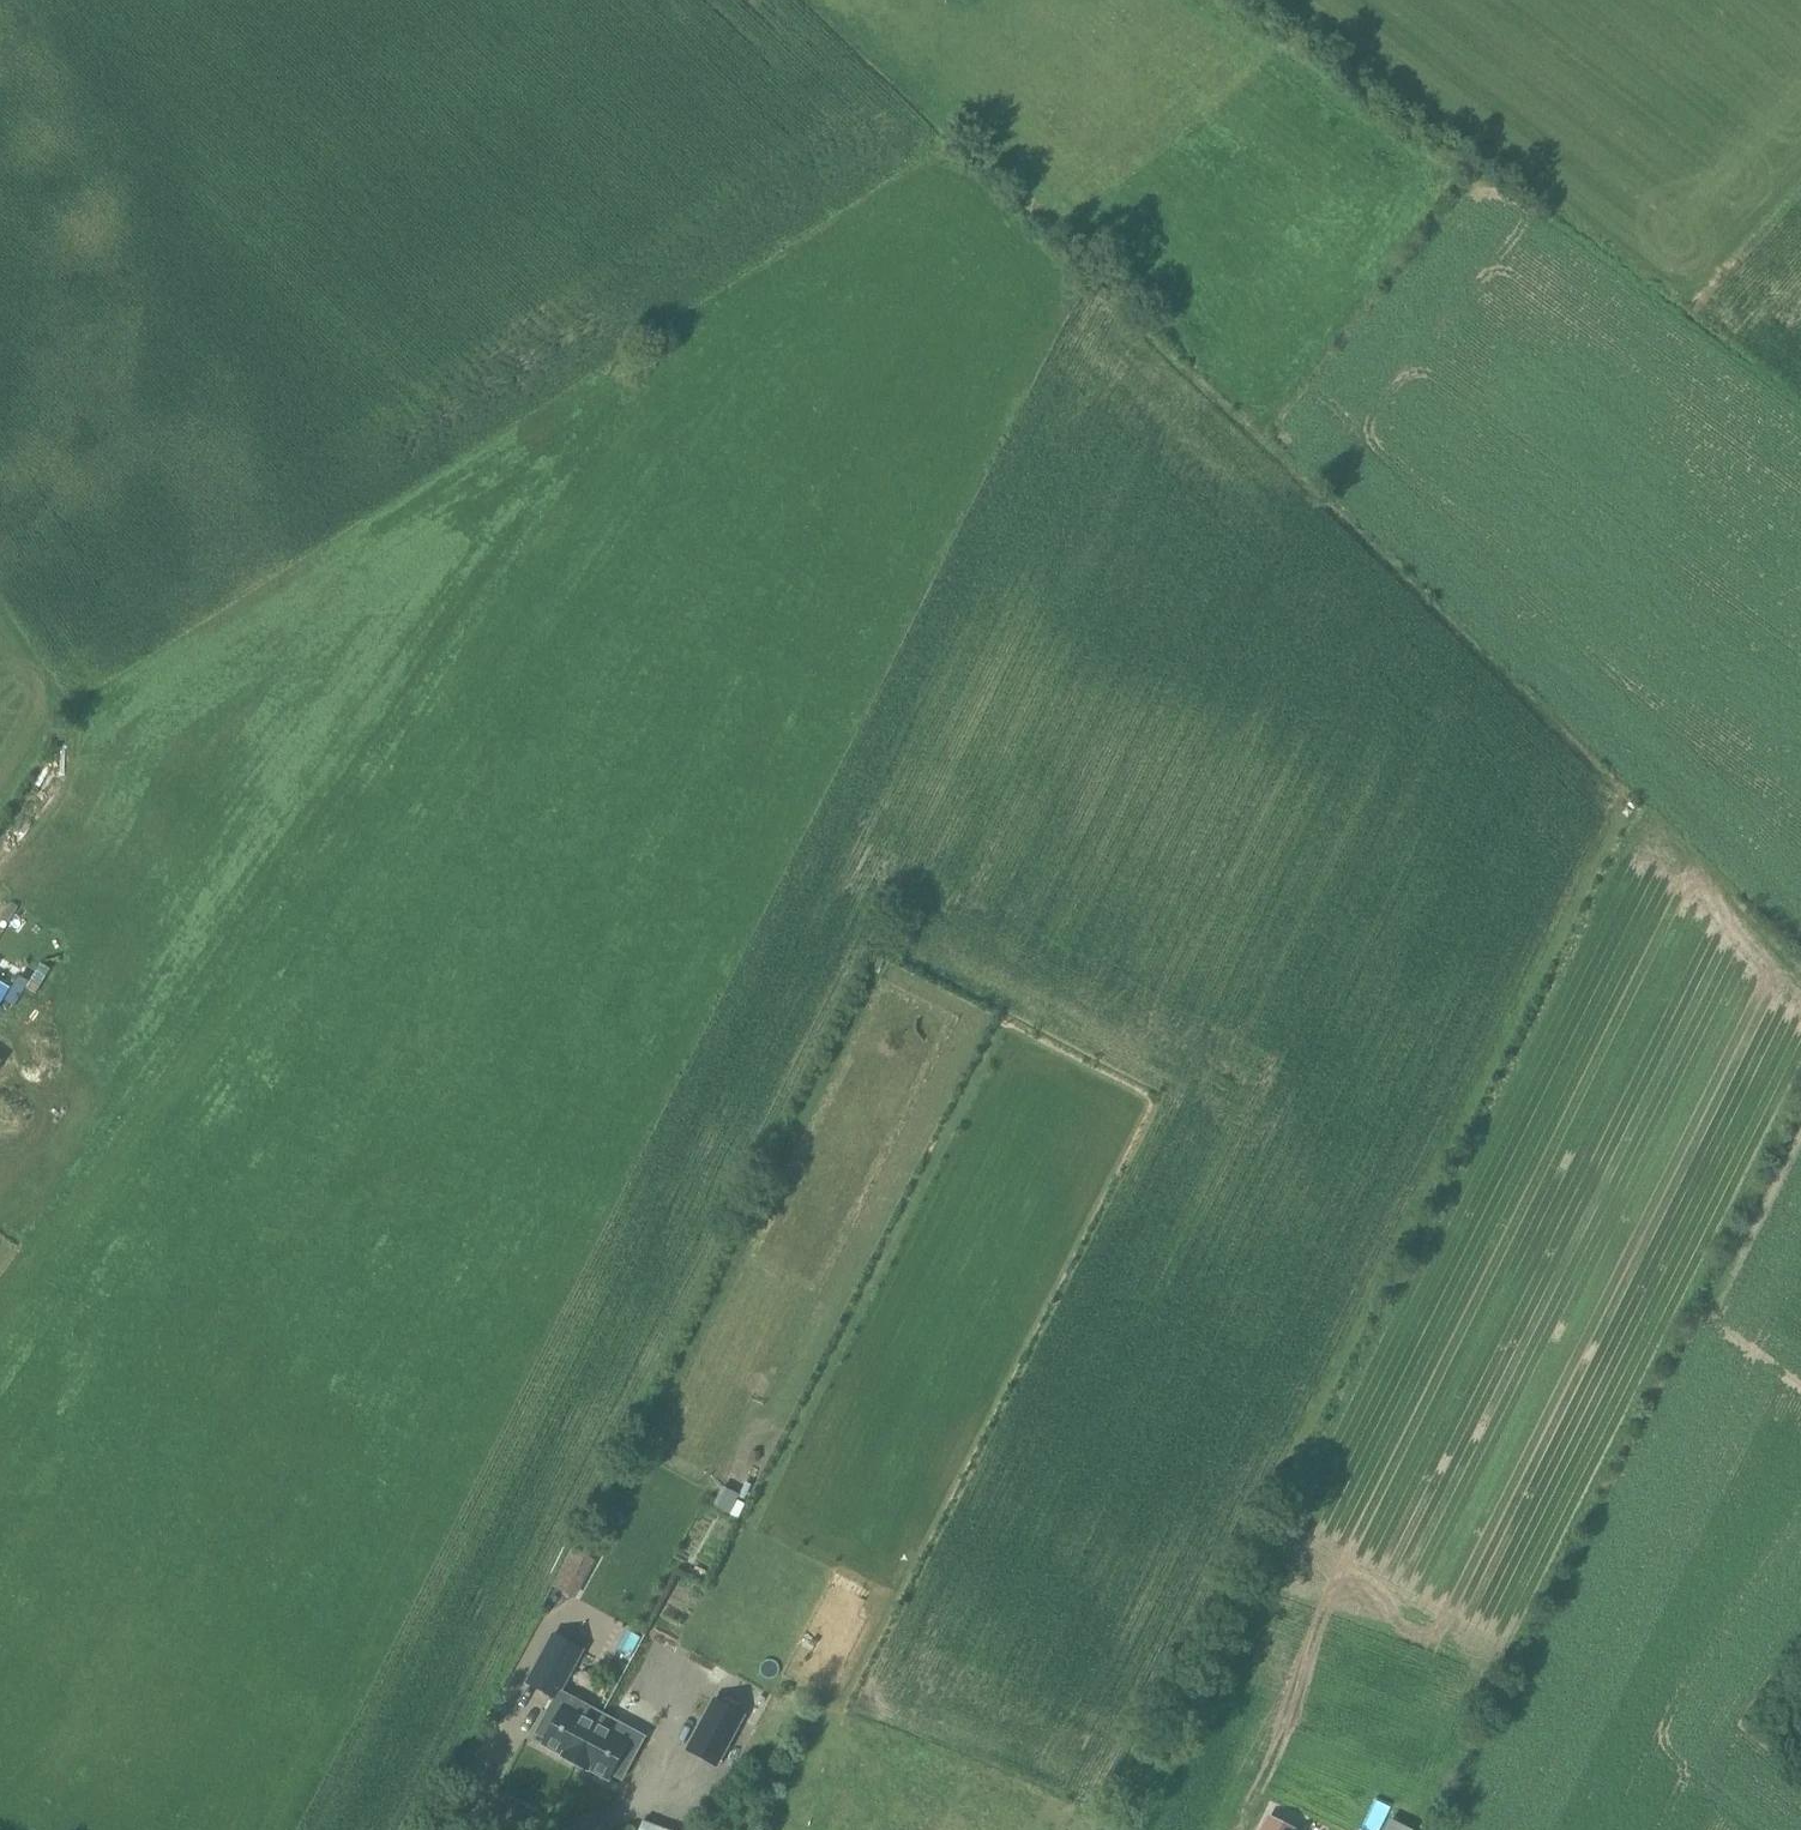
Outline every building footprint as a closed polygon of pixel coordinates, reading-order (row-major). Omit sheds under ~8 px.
[(528,1683),(556,1698),(561,1692),(583,1651),(553,1635),(528,1683)] [(575,1764),(576,1764),(603,1714),(561,1692),(556,1698),(537,1734),(547,1740),(544,1745),(564,1756),(563,1757),(568,1759),(569,1758),(576,1762),(575,1764)] [(622,1780),(646,1737),(603,1714),(576,1764),(577,1764),(578,1763),(585,1767),(584,1768),(589,1770),(590,1769),(609,1780),(612,1774),(622,1780)] [(695,1745),(665,1730),(640,1780),(670,1796),(695,1745)] [(1267,1818),(1261,1829),(1291,1829),(1267,1818)] [(1390,1819),(1385,1829),(1413,1829),(1390,1819)]
